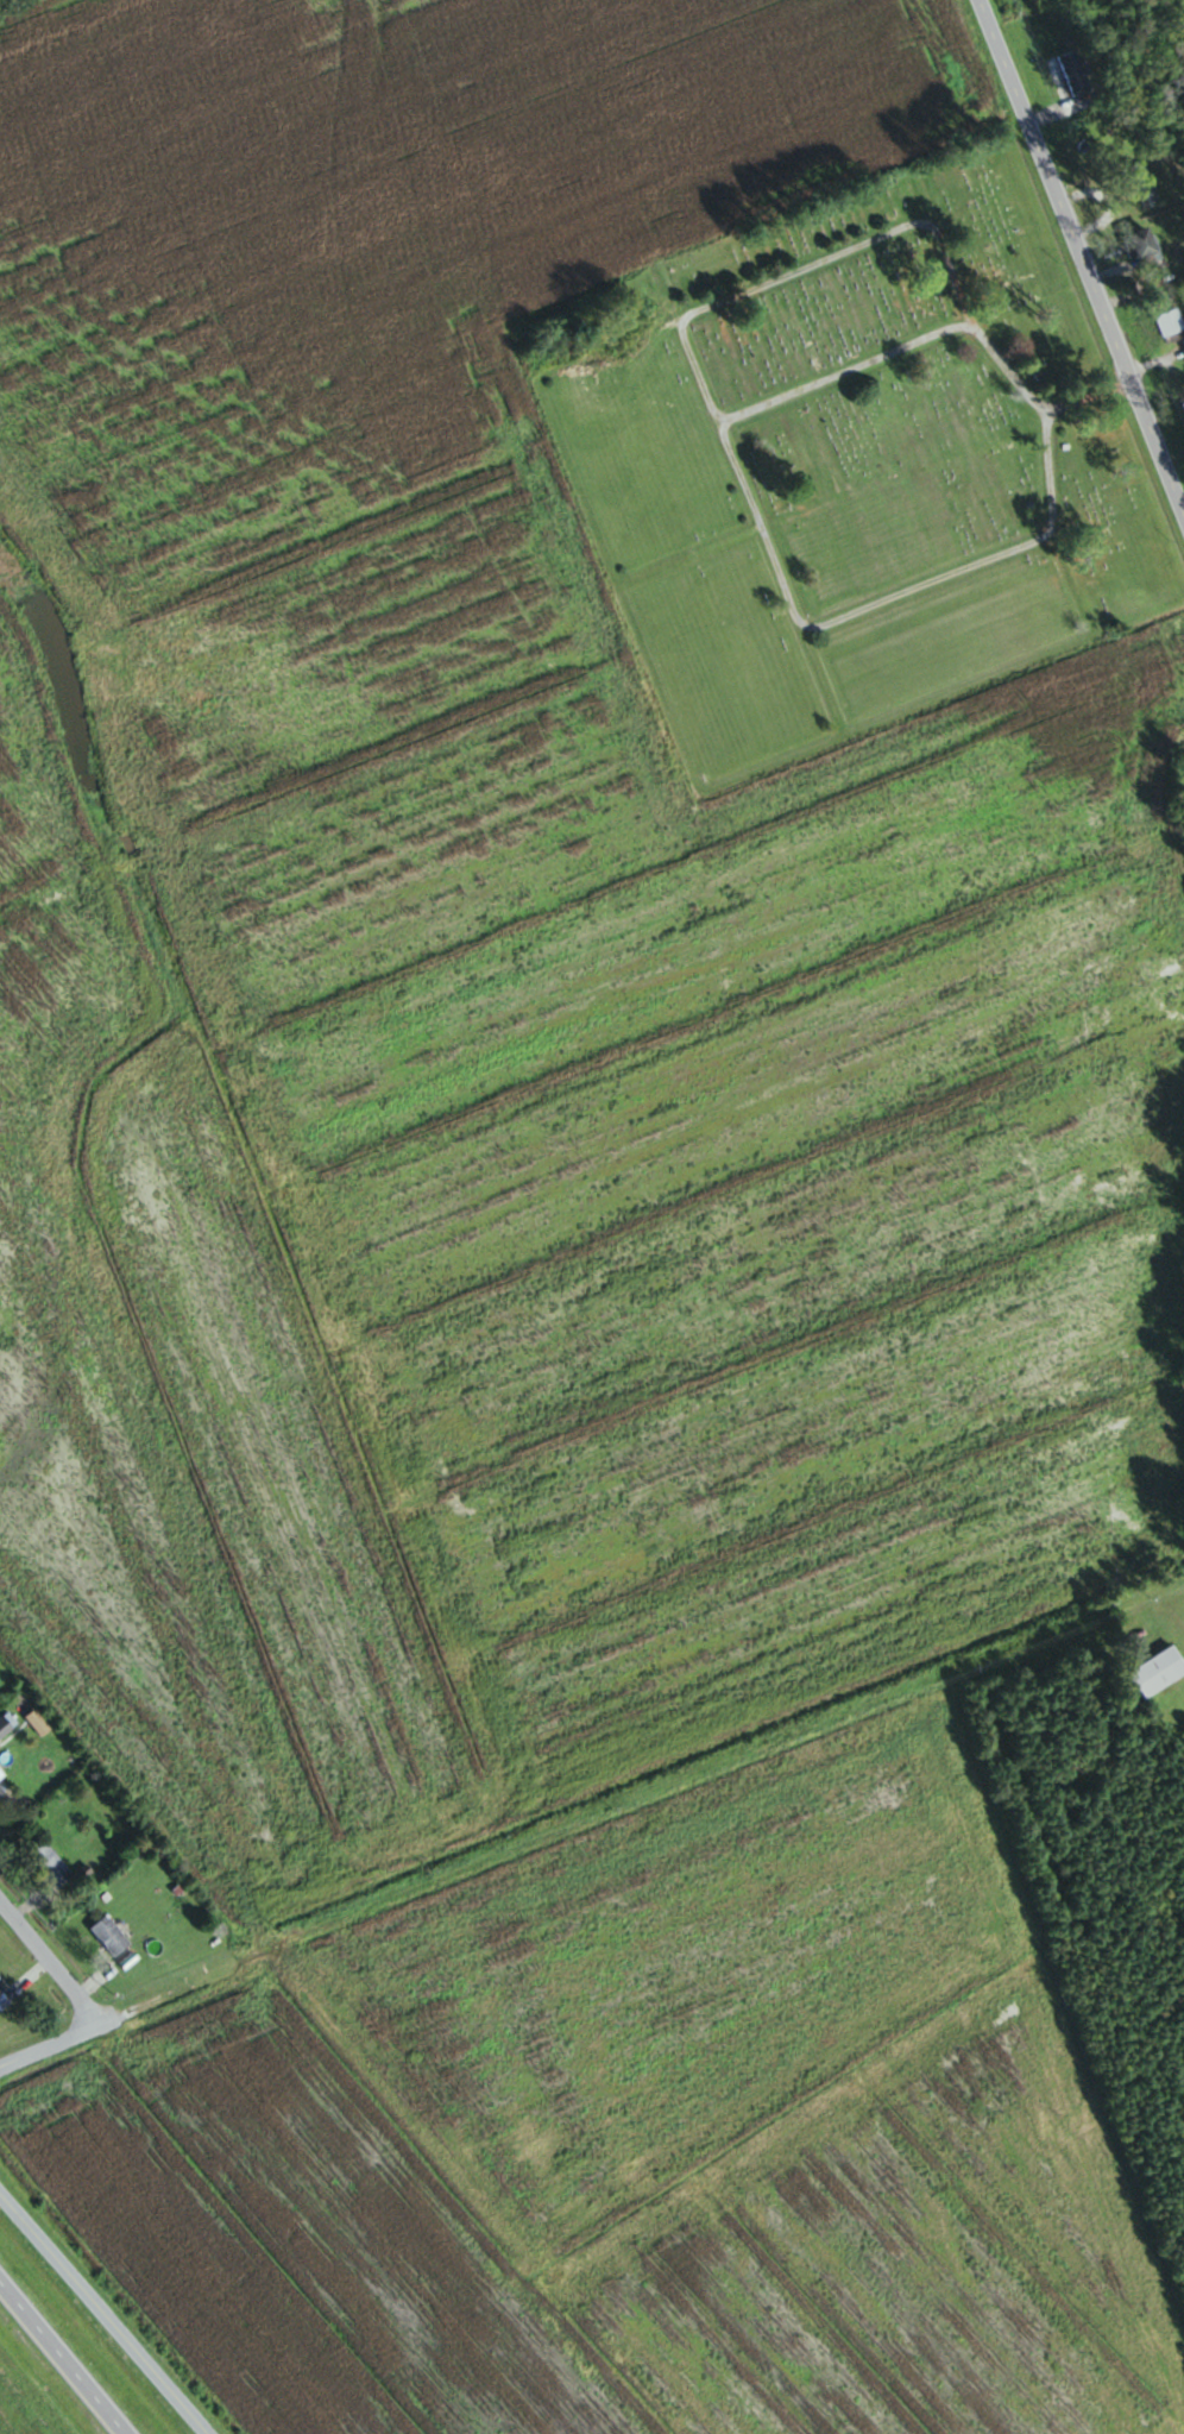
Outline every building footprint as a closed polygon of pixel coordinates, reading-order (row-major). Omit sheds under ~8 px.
[(1056,58),(1073,99),(1091,92),(1074,51),(1056,58)] [(1146,183),(1136,186),(1144,208),(1154,205),(1146,183)] [(1160,252),(1149,227),(1124,238),(1136,263),(1160,252)] [(1183,331),(1183,323),(1178,309),(1155,318),(1164,340),(1183,331)] [(1145,1701),(1183,1676),(1183,1662),(1174,1646),(1128,1674),(1145,1701)] [(15,1729),(4,1717),(0,1720),(0,1741),(15,1729)] [(75,1876),(46,1842),(28,1857),(57,1891),(75,1876)] [(91,1929),(114,1961),(132,1947),(109,1916),(91,1929)]
